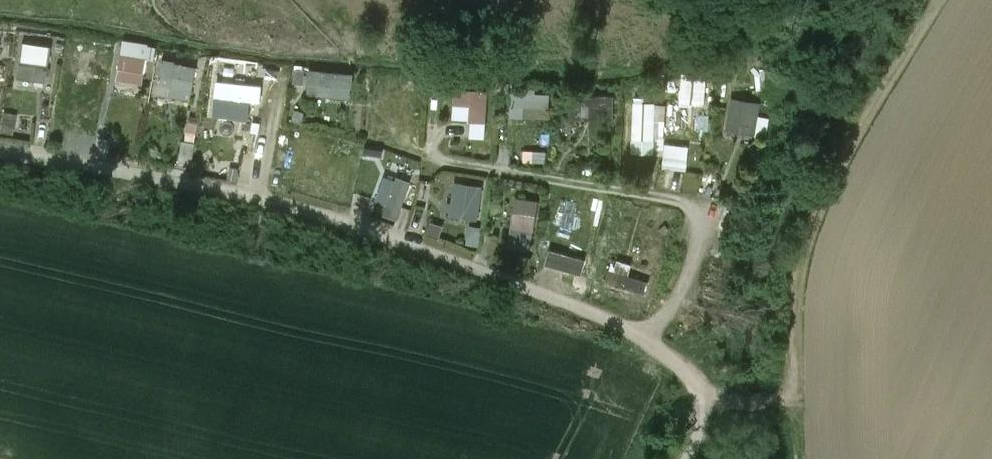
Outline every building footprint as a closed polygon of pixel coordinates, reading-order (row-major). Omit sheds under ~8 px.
[(56,42),(24,41),(22,82),(38,83),(39,77),(55,78),(56,42)] [(125,55),(120,82),(151,88),(157,53),(139,50),(138,57),(125,55)] [(201,63),(167,58),(162,95),(195,100),(201,63)] [(256,65),(222,63),(220,88),(255,90),(256,65)] [(357,71),(312,68),(311,95),(355,98),(357,71)] [(552,86),(506,86),(506,102),(516,102),(516,114),(551,114),(552,86)] [(491,87),(458,87),(458,119),(475,119),(475,135),(491,135),(491,87)] [(604,96),(565,95),(564,117),(604,118),(604,96)] [(766,97),(731,96),(729,131),(764,133),(766,97)] [(397,219),(410,184),(397,180),(396,184),(386,181),(381,196),(390,199),(385,214),(397,219)] [(482,189),(455,184),(451,215),(477,219),(482,189)] [(538,203),(515,199),(507,248),(530,252),(538,203)] [(630,267),(613,261),(606,282),(643,294),(647,284),(626,277),(630,267)]
